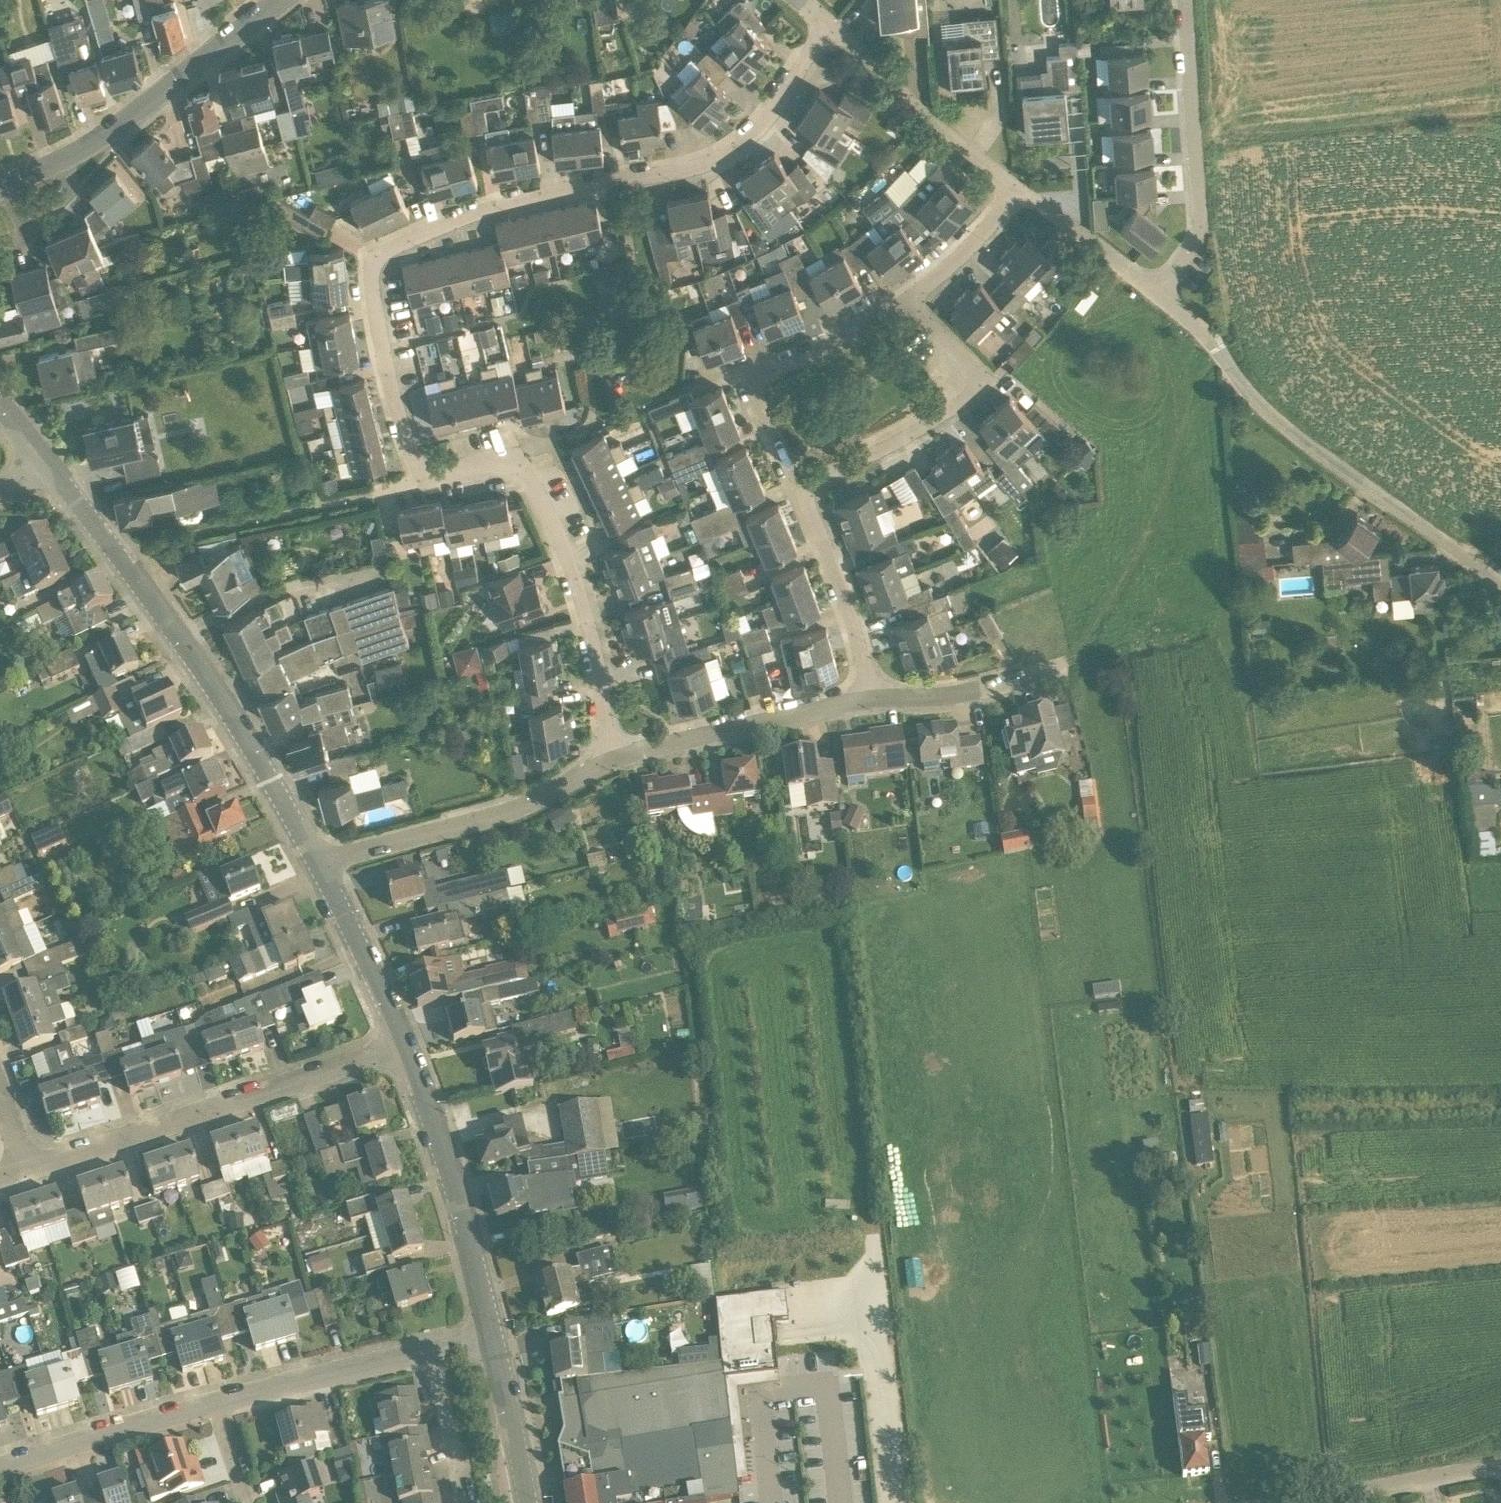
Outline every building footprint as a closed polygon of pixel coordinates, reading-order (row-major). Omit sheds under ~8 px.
[(90,13),(99,41),(112,86),(143,77),(133,45),(116,50),(108,22),(110,21),(104,0),(86,0),(90,13)] [(147,0),(135,0),(139,16),(151,13),(147,0)] [(163,0),(147,0),(151,13),(151,14),(153,13),(161,43),(185,37),(177,7),(175,7),(174,3),(164,6),(163,0)] [(394,32),(388,0),(365,0),(366,3),(358,4),(357,1),(340,5),(346,41),(394,32)] [(757,34),(765,26),(740,0),(738,0),(716,22),(730,36),(731,36),(759,65),(765,58),(758,51),(766,43),(757,34)] [(861,6),(864,10),(866,12),(869,15),(871,17),(875,20),(877,22),(881,24),(885,27),(890,29),(894,31),(899,32),(904,34),(912,35),(915,35),(915,33),(909,33),(908,28),(911,28),(911,22),(909,22),(909,19),(928,18),(926,0),(866,0),(861,6)] [(492,31),(516,28),(514,10),(490,13),(492,31)] [(983,57),(1000,55),(996,15),(979,16),(979,14),(978,14),(978,16),(961,18),(963,39),(948,40),(948,36),(946,36),(951,83),(985,80),(983,57)] [(690,18),(680,31),(690,38),(700,26),(690,18)] [(316,118),(313,104),(305,106),(296,69),(311,65),(310,58),(334,51),(328,28),(301,35),(300,32),(292,34),(291,31),(273,36),(291,108),(297,134),(311,131),(308,120),(316,118)] [(61,71),(71,69),(79,99),(92,95),(93,98),(102,95),(101,92),(105,91),(96,60),(95,61),(86,30),(70,34),(68,30),(51,36),(61,71)] [(703,54),(721,72),(729,64),(744,79),(759,65),(731,36),(730,36),(717,50),(712,45),(703,54)] [(1065,90),(1082,89),(1077,41),(1077,42),(1059,44),(1060,56),(1046,57),(1048,69),(1041,70),(1043,91),(1022,93),(1026,135),(1069,132),(1065,90)] [(1101,56),(1108,56),(1110,81),(1128,80),(1148,78),(1146,52),(1126,54),(1125,42),(1100,43),(1101,56)] [(713,80),(721,72),(703,54),(696,62),(701,67),(687,82),(693,88),(721,116),(727,110),(720,103),(728,95),(713,80)] [(53,79),(47,60),(34,64),(31,56),(9,63),(15,83),(16,82),(18,90),(28,86),(39,120),(65,112),(54,78),(53,79)] [(242,67),(252,104),(279,97),(272,73),(268,74),(264,61),(242,67)] [(9,92),(8,92),(6,85),(15,83),(9,63),(0,66),(0,70),(2,78),(0,79),(0,125),(6,123),(8,129),(7,129),(7,130),(20,126),(9,92)] [(222,134),(226,151),(233,176),(269,166),(261,138),(252,104),(242,67),(220,73),(223,87),(221,87),(228,111),(245,106),(246,110),(241,111),(245,127),(222,134)] [(589,78),(590,90),(603,88),(601,76),(589,78)] [(867,88),(861,83),(856,79),(850,87),(855,91),(861,96),(867,88)] [(1103,94),(1111,94),(1112,119),(1130,118),(1150,117),(1148,91),(1129,92),(1128,80),(1110,81),(1103,82),(1103,94)] [(536,87),(540,119),(552,118),(553,130),(552,130),(555,163),(579,161),(575,127),(573,112),(561,113),(551,114),(551,106),(549,94),(551,94),(550,86),(536,87)] [(528,121),(540,119),(536,87),(524,90),(528,121)] [(603,88),(590,90),(593,109),(594,113),(596,113),(606,111),(605,103),(603,88)] [(674,120),(675,126),(682,124),(691,116),(706,131),(721,116),(693,88),(678,102),(672,96),(666,102),(665,102),(674,120)] [(808,106),(840,128),(846,119),(859,127),(872,108),(845,90),(844,92),(845,92),(845,91),(851,94),(844,104),(820,89),(808,106)] [(205,157),(226,151),(222,134),(210,91),(193,96),(194,100),(188,101),(202,152),(191,155),(200,186),(212,182),(209,170),(205,157)] [(502,93),(504,103),(511,102),(509,92),(502,93)] [(397,95),(398,99),(400,110),(412,108),(409,93),(397,95)] [(554,101),(556,113),(577,110),(575,98),(554,101)] [(657,99),(636,102),(637,111),(638,111),(643,150),(653,149),(652,139),(663,137),(662,128),(675,126),(674,120),(665,102),(657,103),(657,99)] [(638,111),(637,111),(618,114),(617,101),(605,103),(606,111),(609,134),(621,133),(624,153),(643,150),(638,111)] [(802,154),(826,177),(853,136),(840,128),(808,106),(797,124),(821,139),(813,150),(807,146),(802,154)] [(472,109),(476,132),(485,131),(488,130),(484,109),(483,107),(472,109)] [(297,134),(291,108),(276,112),(283,139),(297,135),(297,134)] [(412,108),(400,110),(406,134),(417,131),(412,108)] [(464,135),(476,132),(472,109),(459,111),(464,135)] [(406,134),(400,110),(388,112),(379,114),(381,125),(390,122),(394,138),(406,134)] [(1131,131),(1130,118),(1112,119),(1105,120),(1106,132),(1113,132),(1115,157),(1133,156),(1153,155),(1151,129),(1131,131)] [(532,135),(530,123),(507,127),(515,172),(540,167),(534,135),(532,135)] [(604,158),(600,124),(575,127),(579,161),(604,158)] [(507,127),(488,130),(485,131),(488,143),(487,144),(493,176),(515,172),(507,127)] [(913,127),(905,137),(912,142),(920,132),(913,127)] [(200,186),(191,155),(175,159),(160,140),(158,142),(153,137),(133,154),(163,190),(175,180),(175,181),(185,178),(189,190),(200,186)] [(420,148),(423,162),(422,163),(431,195),(454,189),(445,156),(441,142),(420,148)] [(478,183),(468,150),(445,156),(454,189),(478,183)] [(758,164),(789,209),(797,203),(816,189),(802,169),(792,176),(775,152),(758,164)] [(1133,156),(1115,157),(1108,158),(1109,170),(1116,170),(1118,195),(1126,195),(1150,193),(1156,193),(1154,167),(1134,169),(1133,156)] [(926,174),(919,182),(959,219),(973,203),(952,183),(961,174),(965,179),(964,180),(965,180),(966,179),(942,157),(926,174)] [(347,162),(319,169),(323,185),(351,177),(347,162)] [(780,215),(789,209),(758,164),(741,177),(758,200),(747,208),(762,228),(780,215)] [(99,244),(114,239),(108,219),(135,196),(116,173),(100,186),(102,188),(95,195),(93,193),(92,193),(99,202),(85,213),(89,222),(99,244)] [(395,182),(373,192),(387,223),(409,213),(395,182)] [(919,182),(912,190),(899,204),(916,222),(924,214),(945,233),(959,219),(919,182)] [(246,188),(250,199),(261,195),(258,184),(246,188)] [(373,192),(351,202),(366,233),(387,223),(373,192)] [(726,218),(714,221),(708,193),(687,197),(694,233),(706,230),(709,246),(731,242),(726,218)] [(1150,193),(1126,195),(1126,207),(1132,206),(1135,209),(1121,227),(1151,251),(1167,230),(1145,213),(1151,205),(1150,193)] [(1096,196),(1098,225),(1113,224),(1111,195),(1096,196)] [(324,238),(330,227),(309,216),(281,200),(275,197),(269,198),(265,205),(276,211),(274,214),(302,229),(304,227),(324,238)] [(663,283),(672,281),(666,257),(689,252),(685,235),(694,233),(687,197),(667,201),(673,229),(662,232),(660,226),(661,225),(647,228),(655,260),(663,283)] [(580,245),(604,239),(595,200),(570,205),(580,245)] [(916,222),(899,204),(898,204),(882,217),(892,229),(884,236),(907,266),(924,253),(906,230),(916,222)] [(309,216),(330,227),(336,217),(315,205),(309,216)] [(580,245),(570,205),(546,211),(556,251),(580,245)] [(546,211),(522,217),(531,257),(556,251),(546,211)] [(239,227),(243,222),(241,216),(235,215),(231,219),(233,225),(239,227)] [(511,282),(507,263),(531,257),(522,217),(496,223),(500,243),(510,283),(511,282)] [(93,258),(118,247),(125,245),(125,237),(115,239),(114,239),(99,244),(89,222),(68,230),(93,286),(103,282),(93,258)] [(737,241),(745,239),(742,227),(734,229),(737,241)] [(891,279),(907,266),(884,236),(875,242),(865,229),(849,242),(864,264),(873,256),(891,279)] [(82,291),(93,286),(68,230),(47,239),(61,272),(71,267),(82,291)] [(751,242),(756,253),(767,248),(762,237),(751,242)] [(1039,277),(1053,263),(1050,260),(1061,248),(1049,238),(1039,248),(1028,237),(1020,245),(1016,240),(1008,248),(1039,277)] [(826,264),(844,298),(863,288),(853,271),(865,265),(864,264),(849,242),(839,247),(843,255),(826,264)] [(477,248),(486,288),(510,283),(500,243),(477,248)] [(199,246),(189,248),(191,258),(201,256),(199,246)] [(344,248),(309,252),(310,259),(283,261),(285,279),(300,278),(346,273),(344,248)] [(477,248),(452,254),(461,294),(486,288),(477,248)] [(1039,277),(1008,248),(1001,255),(1006,259),(998,267),(1008,276),(999,285),(1019,305),(1028,296),(1029,297),(1044,283),(1039,277)] [(826,264),(809,274),(797,251),(788,255),(806,293),(817,287),(828,308),(844,298),(826,264)] [(452,254),(427,260),(437,300),(461,294),(452,254)] [(778,260),(783,270),(766,277),(772,292),(786,327),(805,320),(796,298),(806,293),(788,255),(778,260)] [(584,269),(598,266),(596,256),(582,260),(584,269)] [(402,266),(405,276),(412,305),(437,300),(427,260),(402,266)] [(56,303),(51,284),(46,265),(13,273),(17,290),(1,294),(6,313),(0,314),(0,337),(60,321),(56,303)] [(546,268),(533,271),(536,283),(549,281),(546,268)] [(302,300),(314,299),(314,300),(348,297),(346,273),(300,278),(302,300)] [(1060,298),(1070,306),(1087,284),(1077,276),(1060,298)] [(525,285),(523,277),(511,280),(513,288),(514,287),(521,286),(525,285)] [(62,279),(51,284),(56,303),(71,299),(62,279)] [(263,285),(267,304),(269,316),(293,311),(291,299),(279,301),(275,283),(263,285)] [(736,288),(739,297),(748,320),(760,316),(767,335),(786,327),(772,292),(754,299),(748,284),(736,288)] [(1012,312),(1019,305),(999,285),(990,294),(981,284),(973,292),(969,288),(962,295),(989,322),(1007,340),(1017,329),(1011,324),(1017,318),(1012,312)] [(111,303),(107,290),(76,299),(80,312),(111,303)] [(1081,314),(1095,295),(1087,290),(1074,308),(1081,314)] [(493,305),(502,303),(506,302),(504,294),(492,297),(493,305)] [(989,322),(962,295),(955,302),(959,306),(951,314),(974,337),(989,322)] [(748,320),(739,297),(726,302),(730,312),(713,319),(725,355),(744,348),(736,325),(748,320)] [(493,305),(495,313),(504,311),(502,303),(493,305)] [(296,323),(293,311),(269,316),(272,328),(296,323)] [(475,321),(472,311),(466,312),(468,323),(475,321)] [(317,319),(306,321),(311,344),(354,336),(350,312),(317,319)] [(430,332),(442,329),(439,313),(426,316),(430,332)] [(452,327),(450,317),(443,318),(446,329),(452,327)] [(706,362),(725,355),(713,319),(696,326),(692,317),(681,322),(690,345),(699,342),(706,362)] [(72,349),(72,348),(39,356),(47,387),(67,382),(67,380),(79,378),(79,377),(96,373),(89,345),(120,338),(117,325),(74,335),(77,348),(72,349)] [(479,329),(483,345),(495,342),(491,326),(479,329)] [(311,344),(315,367),(325,365),(326,366),(359,360),(354,336),(311,344)] [(1006,358),(1015,366),(1016,367),(1035,347),(1025,338),(1006,358)] [(451,353),(447,339),(439,341),(442,355),(451,353)] [(908,355),(902,347),(899,344),(891,350),(900,362),(908,355)] [(544,362),(542,353),(532,355),(534,365),(544,362)] [(499,412),(488,368),(486,359),(479,360),(484,381),(470,384),(478,417),(499,412)] [(524,418),(516,385),(513,373),(499,376),(496,365),(488,368),(499,412),(499,414),(500,414),(500,412),(520,407),(523,419),(524,418)] [(541,367),(533,368),(544,413),(566,408),(558,375),(544,378),(541,367)] [(285,387),(310,381),(307,368),(282,374),(285,387)] [(544,413),(533,368),(526,370),(529,381),(516,385),(524,418),(544,414),(544,416),(545,416),(544,413)] [(457,422),(446,378),(444,371),(438,373),(442,390),(428,394),(436,428),(457,422)] [(458,422),(478,417),(470,384),(457,387),(455,375),(446,378),(457,422),(457,425),(458,425),(458,422)] [(373,400),(370,400),(365,379),(332,387),(336,402),(293,412),(295,419),(309,416),(326,412),(373,400)] [(731,411),(722,387),(694,399),(690,400),(692,404),(699,423),(731,411)] [(63,414),(108,407),(105,390),(60,397),(63,414)] [(1047,437),(1044,433),(1056,423),(1033,403),(1023,411),(1010,397),(994,412),(1031,451),(1047,437)] [(373,400),(326,412),(328,419),(339,417),(343,430),(376,422),(371,401),(373,400)] [(675,411),(670,400),(649,409),(653,420),(656,419),(666,415),(675,411)] [(731,411),(699,423),(708,445),(740,432),(731,411)] [(980,425),(1008,455),(999,462),(1005,469),(1023,490),(1032,483),(1016,464),(1031,451),(994,412),(980,425)] [(309,416),(295,419),(298,432),(312,428),(309,416)] [(124,461),(128,477),(161,470),(158,456),(146,448),(141,449),(134,417),(85,428),(92,461),(114,456),(116,463),(124,461)] [(336,454),(383,442),(381,442),(376,422),(343,430),(346,444),(334,446),(336,454)] [(646,423),(621,435),(627,447),(652,436),(646,423)] [(581,468),(623,448),(620,442),(610,447),(603,434),(572,448),(581,468)] [(1077,467),(1095,452),(1087,441),(1068,457),(1077,467)] [(383,442),(336,454),(338,462),(349,459),(353,472),(386,464),(381,443),(383,442)] [(975,493),(996,479),(994,477),(995,476),(987,465),(984,468),(965,443),(957,449),(953,444),(945,450),(975,493)] [(325,457),(336,454),(334,447),(324,450),(325,457)] [(756,469),(746,447),(715,459),(724,482),(756,469)] [(616,461),(627,456),(623,448),(581,468),(579,469),(580,470),(582,469),(591,488),(622,473),(616,461)] [(668,457),(673,469),(696,459),(691,448),(668,457)] [(946,488),(934,496),(943,513),(958,537),(970,530),(956,507),(975,493),(945,450),(936,456),(940,461),(931,467),(946,488)] [(288,471),(298,470),(297,459),(287,460),(288,471)] [(673,469),(677,480),(684,477),(700,471),(696,459),(673,469)] [(600,508),(642,488),(665,477),(659,466),(636,477),(638,481),(628,486),(622,473),(591,488),(600,507),(598,508),(598,509),(600,508)] [(930,490),(915,466),(904,472),(919,497),(930,490)] [(734,504),(765,492),(756,469),(724,482),(734,504)] [(1013,499),(1023,490),(1005,469),(995,476),(994,477),(996,479),(1013,499)] [(207,477),(202,478),(148,489),(116,496),(122,522),(152,516),(150,507),(175,502),(177,510),(213,503),(207,477)] [(323,480),(326,494),(338,491),(335,477),(323,480)] [(678,491),(672,477),(663,482),(669,495),(678,491)] [(684,477),(677,480),(684,497),(691,494),(684,477)] [(1265,564),(1263,539),(1250,540),(1246,496),(1244,487),(1232,489),(1233,498),(1241,569),(1265,567),(1265,564)] [(609,527),(640,513),(634,500),(645,495),(642,488),(600,508),(609,527)] [(842,523),(887,507),(881,489),(870,493),(869,492),(834,505),(835,507),(836,507),(842,523)] [(1065,491),(1057,491),(1057,501),(1065,501),(1065,491)] [(500,546),(498,534),(513,530),(507,497),(485,501),(495,547),(500,546)] [(486,548),(495,547),(485,501),(485,499),(484,499),(485,501),(464,505),(471,539),(484,537),(486,548)] [(435,539),(448,536),(441,502),(420,506),(420,504),(419,504),(429,552),(437,550),(435,539)] [(441,502),(448,536),(451,555),(459,554),(457,542),(471,539),(464,505),(443,509),(441,502)] [(419,504),(419,506),(398,510),(405,544),(419,542),(421,553),(429,552),(419,504)] [(747,517),(748,518),(757,539),(788,526),(778,504),(747,517)] [(898,539),(894,528),(895,527),(887,508),(888,507),(887,507),(842,523),(849,541),(848,542),(849,545),(869,537),(873,548),(898,539)] [(692,518),(696,529),(718,520),(713,509),(692,518)] [(690,519),(687,510),(676,514),(679,520),(684,521),(690,519)] [(1336,541),(1293,545),(1295,561),(1322,559),(1322,562),(1356,558),(1378,529),(1357,513),(1336,541)] [(1039,517),(1042,529),(1055,526),(1052,515),(1039,517)] [(718,520),(696,529),(701,541),(723,531),(718,520)] [(618,548),(606,553),(610,563),(604,565),(608,575),(658,556),(650,537),(657,535),(652,522),(614,537),(618,548)] [(757,539),(766,561),(797,548),(788,526),(757,539)] [(24,570),(58,556),(46,530),(0,550),(0,565),(18,557),(24,570)] [(1001,566),(1017,552),(1004,536),(987,550),(1001,566)] [(865,587),(899,574),(914,568),(903,537),(898,539),(873,548),(877,560),(857,567),(858,570),(859,569),(865,587)] [(1025,557),(1034,551),(1029,543),(1020,549),(1025,557)] [(490,560),(497,559),(495,547),(487,549),(490,560)] [(217,609),(262,588),(255,573),(242,580),(228,550),(206,560),(202,551),(176,563),(186,583),(201,575),(217,609)] [(518,551),(498,558),(501,568),(505,567),(522,562),(519,553),(518,551)] [(25,601),(69,581),(58,556),(24,570),(25,571),(0,582),(0,585),(4,594),(19,587),(25,601)] [(335,560),(333,556),(329,556),(326,560),(328,564),(333,564),(335,560)] [(651,581),(664,575),(665,575),(658,556),(608,575),(611,584),(617,582),(621,592),(651,581)] [(1380,556),(1356,558),(1322,562),(1325,591),(1345,589),(1344,581),(1373,578),(1374,597),(1391,595),(1393,612),(1414,610),(1414,611),(1433,609),(1431,592),(1444,590),(1443,572),(1438,572),(1437,564),(1409,567),(1410,573),(1382,576),(1380,556)] [(664,575),(668,587),(695,578),(713,572),(709,559),(696,564),(697,566),(692,568),(691,566),(665,575),(664,575)] [(804,565),(772,577),(780,599),(812,587),(804,565)] [(717,576),(722,588),(745,579),(740,567),(717,576)] [(1265,579),(1265,567),(1241,569),(1242,581),(1265,579)] [(473,581),(471,569),(459,571),(456,571),(458,583),(461,583),(473,581)] [(524,585),(519,570),(487,582),(492,595),(491,596),(503,628),(531,617),(530,613),(545,607),(537,585),(523,590),(522,586),(524,585)] [(700,578),(704,590),(714,586),(711,574),(700,578)] [(907,594),(899,574),(865,587),(872,604),(871,605),(872,607),(903,595),(907,606),(933,597),(929,586),(907,594)] [(699,590),(695,578),(668,587),(672,598),(672,599),(674,598),(699,590)] [(749,590),(745,579),(722,588),(727,599),(749,590)] [(70,616),(80,637),(104,625),(97,611),(112,604),(102,582),(37,613),(44,629),(70,616)] [(394,586),(342,603),(330,608),(338,630),(325,635),(312,640),(322,662),(358,646),(362,659),(409,643),(400,614),(394,586)] [(456,601),(454,591),(453,587),(439,590),(442,604),(456,601)] [(761,606),(768,625),(779,622),(780,624),(788,621),(789,622),(821,610),(812,587),(780,599),(761,606)] [(421,594),(424,609),(439,606),(436,591),(421,594)] [(893,628),(894,628),(900,644),(953,625),(946,606),(951,605),(946,592),(933,597),(907,606),(911,618),(892,625),(893,628)] [(625,634),(680,618),(674,598),(672,599),(672,598),(625,612),(628,622),(622,624),(625,634)] [(224,624),(234,645),(265,631),(261,622),(282,613),(276,600),(224,624)] [(330,608),(317,612),(325,635),(338,630),(330,608)] [(1003,635),(988,609),(977,615),(992,641),(1003,635)] [(325,635),(317,612),(304,617),(312,640),(325,635)] [(745,612),(734,616),(746,643),(769,636),(765,625),(751,629),(745,612)] [(680,618),(625,634),(628,643),(634,642),(637,652),(650,649),(653,660),(655,660),(679,653),(684,651),(689,650),(680,618)] [(265,631),(234,645),(246,670),(267,660),(276,656),(271,644),(291,634),(286,622),(265,631)] [(953,625),(900,644),(907,662),(906,663),(907,665),(934,656),(937,666),(941,668),(958,661),(946,628),(953,625)] [(826,629),(784,639),(785,644),(782,645),(786,663),(832,651),(826,629)] [(772,648),(769,636),(746,643),(749,655),(772,648)] [(493,656),(511,651),(506,638),(479,647),(483,659),(484,659),(493,656)] [(520,644),(523,665),(561,659),(559,648),(558,649),(556,638),(551,639),(520,644)] [(246,670),(260,699),(292,683),(290,679),(323,664),(322,662),(312,640),(276,656),(267,660),(246,670)] [(88,659),(91,664),(101,686),(112,680),(113,681),(138,669),(125,642),(100,654),(88,659)] [(477,644),(452,650),(459,674),(483,668),(477,644)] [(708,644),(689,650),(684,651),(687,661),(711,654),(708,644)] [(838,676),(832,651),(786,663),(789,676),(794,696),(821,689),(818,681),(838,676)] [(79,670),(79,669),(72,653),(44,666),(46,670),(51,681),(52,682),(79,670)] [(655,660),(660,679),(670,676),(674,689),(711,678),(705,658),(683,665),(679,653),(655,660)] [(495,669),(493,656),(484,659),(486,671),(495,669)] [(561,659),(523,665),(526,685),(517,686),(519,699),(547,694),(545,682),(558,680),(556,669),(562,668),(561,659)] [(379,684),(404,677),(400,663),(375,670),(379,684)] [(760,691),(754,672),(753,666),(740,670),(747,694),(760,691)] [(766,669),(754,672),(760,691),(761,696),(773,692),(766,669)] [(42,685),(51,681),(46,670),(37,675),(42,685)] [(348,670),(340,673),(342,680),(351,677),(348,670)] [(482,687),(488,685),(484,670),(477,671),(482,687)] [(674,689),(680,708),(716,698),(711,678),(674,689)] [(118,716),(130,742),(162,728),(180,720),(179,717),(182,716),(177,705),(174,706),(167,689),(149,697),(146,693),(140,696),(133,681),(94,699),(101,714),(104,722),(118,716)] [(347,682),(341,684),(302,695),(296,682),(292,683),(260,699),(271,724),(301,712),(303,717),(312,714),(346,706),(353,704),(347,682)] [(547,694),(519,699),(521,712),(530,710),(533,730),(571,724),(570,714),(563,715),(562,704),(549,707),(547,694)] [(326,746),(349,740),(344,721),(350,719),(346,706),(312,714),(316,729),(309,731),(311,738),(289,745),(292,756),(291,757),(291,759),(291,760),(291,762),(292,764),(293,765),(294,766),(295,767),(296,769),(329,759),(330,759),(326,746)] [(1051,709),(1029,715),(1021,717),(1022,723),(1004,728),(1016,776),(1035,771),(1033,763),(1063,756),(1051,709)] [(536,750),(527,752),(529,765),(557,760),(555,748),(568,746),(567,735),(573,734),(571,724),(533,730),(536,750)] [(162,728),(130,742),(117,748),(122,760),(131,756),(132,756),(168,740),(162,728)] [(922,767),(923,767),(924,772),(939,770),(939,764),(958,762),(959,769),(982,766),(979,741),(957,744),(955,728),(917,733),(922,767)] [(846,776),(863,774),(863,779),(906,773),(901,731),(870,735),(871,741),(842,745),(846,776)] [(202,734),(170,748),(152,756),(157,766),(143,772),(142,770),(128,777),(135,791),(175,774),(212,757),(211,753),(212,751),(209,746),(207,746),(202,734)] [(914,750),(903,751),(905,766),(917,765),(914,750)] [(520,751),(510,753),(514,776),(524,775),(520,751)] [(354,752),(330,759),(329,759),(334,777),(359,770),(354,752)] [(804,789),(807,811),(839,806),(833,765),(817,767),(815,752),(783,756),(788,791),(804,789)] [(708,790),(713,820),(734,817),(732,804),(760,800),(755,765),(721,770),(724,789),(711,791),(710,789),(708,790)] [(135,791),(142,805),(152,800),(157,809),(165,806),(171,820),(190,810),(226,795),(224,790),(228,788),(224,778),(220,780),(216,770),(198,778),(196,775),(179,783),(175,774),(135,791)] [(353,779),(336,784),(319,788),(326,814),(409,792),(405,778),(356,791),(353,779)] [(646,818),(678,814),(678,815),(679,817),(680,819),(680,821),(682,824),(684,827),(686,830),(688,832),(691,834),(692,835),(694,837),(697,838),(700,839),(703,840),(706,840),(710,841),(714,840),(716,840),(713,820),(708,790),(690,792),(688,781),(658,786),(657,780),(641,783),(646,818)] [(1099,837),(1092,782),(1079,784),(1085,838),(1099,837)] [(1500,791),(1470,792),(1471,835),(1492,834),(1491,804),(1500,804),(1500,803),(1500,791)] [(4,798),(0,800),(0,820),(12,815),(4,798)] [(236,808),(197,826),(190,810),(171,820),(162,824),(181,864),(230,841),(229,838),(246,830),(236,808)] [(567,808),(547,819),(555,835),(576,824),(567,808)] [(849,814),(843,828),(855,834),(862,820),(849,814)] [(840,815),(828,816),(831,836),(842,835),(840,815)] [(988,826),(973,827),(974,839),(990,837),(988,826)] [(31,840),(38,856),(65,844),(58,827),(31,840)] [(1495,860),(1493,836),(1475,837),(1477,861),(1495,860)] [(1013,837),(1001,840),(1004,855),(1017,852),(1013,837)] [(638,848),(629,850),(632,861),(640,859),(638,848)] [(587,859),(590,871),(606,867),(603,855),(587,859)] [(250,865),(223,877),(221,871),(198,880),(208,907),(203,909),(204,911),(184,920),(191,936),(217,925),(228,920),(233,918),(227,904),(231,902),(232,903),(260,891),(250,865)] [(21,885),(15,871),(14,868),(1,874),(0,872),(0,894),(21,885)] [(15,871),(21,885),(27,882),(22,868),(15,871)] [(427,913),(446,908),(505,893),(502,882),(479,887),(478,882),(450,889),(449,887),(435,891),(433,881),(427,882),(424,870),(417,872),(417,871),(401,875),(402,878),(386,882),(391,897),(388,897),(390,905),(392,905),(393,909),(424,901),(427,913)] [(0,894),(5,907),(30,896),(44,890),(50,887),(45,875),(27,882),(21,885),(0,894)] [(50,887),(44,890),(48,900),(55,897),(51,887),(50,887)] [(446,908),(448,919),(412,928),(418,954),(449,947),(446,935),(458,932),(455,921),(477,915),(478,919),(511,911),(506,892),(505,893),(446,908)] [(700,899),(683,901),(684,924),(701,923),(700,899)] [(13,904),(0,910),(0,942),(23,932),(25,931),(17,913),(13,904)] [(233,918),(228,920),(233,931),(234,933),(249,927),(259,952),(304,934),(292,906),(262,918),(263,920),(258,922),(253,910),(233,918)] [(620,938),(619,935),(657,925),(652,906),(614,915),(616,920),(605,923),(610,941),(620,938)] [(46,940),(61,933),(59,928),(65,925),(61,916),(40,926),(46,940)] [(221,935),(233,931),(228,920),(217,925),(221,935)] [(28,979),(62,967),(85,959),(78,944),(35,959),(23,932),(0,942),(0,975),(23,965),(28,979)] [(259,952),(231,964),(204,975),(191,980),(194,988),(208,983),(209,986),(226,979),(225,975),(234,972),(239,985),(282,967),(285,972),(298,967),(298,968),(303,965),(303,964),(314,960),(304,934),(259,952)] [(457,975),(454,962),(414,972),(410,978),(418,1009),(462,998),(512,986),(529,982),(525,968),(515,963),(484,970),(485,972),(470,976),(470,975),(453,979),(452,976),(457,975)] [(61,1009),(56,997),(71,992),(66,980),(62,967),(28,979),(32,989),(4,998),(14,1025),(61,1009)] [(320,974),(261,997),(269,1017),(305,1002),(311,1015),(295,1021),(302,1038),(340,1022),(330,998),(325,1000),(316,977),(321,975),(320,974)] [(454,1043),(497,1033),(491,1007),(500,1004),(500,1003),(539,994),(535,981),(529,982),(512,986),(462,998),(465,1011),(447,1016),(454,1043)] [(261,997),(234,1007),(237,1016),(225,1020),(238,1059),(264,1051),(259,1034),(275,1029),(269,1017),(261,997)] [(53,1041),(49,1030),(66,1024),(61,1009),(14,1025),(23,1052),(53,1041)] [(116,1028),(124,1024),(120,1013),(111,1016),(116,1028)] [(658,1030),(661,1043),(670,1041),(664,1013),(646,1017),(649,1032),(658,1030)] [(483,1051),(490,1078),(494,1096),(533,1086),(529,1067),(520,1069),(517,1053),(534,1049),(552,1045),(551,1038),(574,1032),(570,1015),(511,1030),(513,1040),(499,1043),(500,1047),(483,1051)] [(192,1056),(206,1051),(212,1068),(238,1059),(225,1020),(225,1022),(211,1027),(215,1038),(200,1042),(196,1029),(184,1032),(192,1056)] [(113,1032),(110,1022),(100,1025),(104,1035),(113,1032)] [(140,1025),(144,1041),(156,1038),(151,1022),(140,1025)] [(83,1028),(58,1036),(62,1049),(87,1041),(83,1028)] [(616,1031),(621,1051),(607,1054),(609,1063),(623,1060),(636,1057),(628,1028),(616,1031)] [(182,1078),(177,1061),(192,1056),(184,1032),(164,1039),(163,1036),(142,1043),(147,1059),(156,1086),(182,1078)] [(110,1083),(125,1078),(130,1095),(156,1086),(147,1059),(126,1066),(122,1052),(115,1055),(108,1035),(96,1039),(102,1058),(110,1083)] [(39,1094),(48,1122),(74,1113),(61,1073),(55,1052),(44,1055),(51,1078),(44,1080),(39,1090),(40,1094),(39,1094)] [(95,1088),(110,1083),(102,1058),(82,1064),(82,1065),(61,1073),(74,1113),(101,1104),(95,1088)] [(29,1083),(19,1086),(22,1095),(32,1091),(29,1083)] [(325,1113),(329,1128),(353,1120),(358,1135),(386,1127),(385,1124),(377,1099),(378,1099),(377,1097),(325,1113)] [(1203,1102),(1189,1104),(1191,1116),(1204,1114),(1203,1102)] [(569,1161),(604,1154),(595,1103),(560,1109),(569,1161)] [(300,1105),(272,1113),(276,1125),(304,1117),(300,1105)] [(317,1157),(320,1156),(328,1153),(315,1114),(304,1118),(317,1157)] [(535,1146),(527,1148),(521,1123),(504,1127),(505,1134),(484,1139),(486,1146),(478,1148),(483,1168),(515,1160),(518,1170),(527,1168),(546,1165),(542,1149),(536,1150),(535,1146)] [(234,1135),(244,1168),(268,1160),(257,1128),(234,1135)] [(244,1168),(234,1135),(210,1143),(221,1175),(244,1168)] [(328,1153),(320,1156),(327,1180),(358,1171),(363,1188),(376,1184),(376,1185),(401,1177),(392,1146),(366,1154),(362,1144),(364,1143),(339,1150),(328,1153)] [(167,1157),(177,1190),(201,1182),(190,1149),(167,1157)] [(575,1208),(572,1185),(608,1179),(604,1154),(569,1161),(546,1165),(527,1168),(531,1183),(490,1193),(496,1219),(524,1212),(526,1217),(548,1212),(575,1208)] [(143,1165),(154,1197),(177,1190),(167,1157),(143,1165)] [(281,1164),(269,1168),(273,1183),(286,1178),(281,1164)] [(111,1211),(134,1204),(124,1171),(100,1179),(111,1211)] [(90,1227),(80,1230),(84,1244),(96,1240),(94,1233),(115,1226),(110,1212),(111,1211),(100,1179),(77,1186),(90,1227)] [(213,1186),(218,1201),(230,1197),(225,1182),(213,1186)] [(206,1205),(218,1201),(213,1186),(201,1190),(206,1205)] [(281,1198),(287,1195),(284,1186),(277,1188),(281,1198)] [(681,1192),(684,1211),(702,1207),(698,1189),(681,1192)] [(44,1233),(68,1225),(57,1193),(33,1200),(44,1233)] [(370,1238),(415,1225),(407,1198),(377,1207),(377,1208),(372,1209),(369,1200),(346,1207),(351,1224),(365,1220),(370,1238)] [(21,1241),(44,1233),(33,1200),(10,1208),(21,1241)] [(146,1208),(151,1223),(163,1219),(159,1204),(146,1208)] [(139,1227),(151,1223),(146,1208),(134,1212),(139,1227)] [(245,1218),(232,1219),(233,1235),(246,1234),(245,1218)] [(299,1244),(310,1240),(304,1219),(293,1222),(299,1244)] [(423,1251),(415,1225),(370,1238),(376,1257),(362,1261),(365,1268),(367,1278),(390,1271),(387,1262),(392,1260),(393,1261),(423,1251)] [(84,1244),(80,1230),(68,1234),(72,1248),(84,1244)] [(268,1247),(260,1235),(250,1241),(258,1254),(268,1247)] [(13,1251),(18,1266),(30,1262),(25,1247),(13,1251)] [(209,1251),(213,1264),(227,1260),(222,1247),(209,1251)] [(619,1278),(612,1250),(577,1258),(580,1270),(537,1282),(543,1303),(542,1307),(544,1313),(547,1316),(547,1318),(579,1309),(579,1308),(592,1305),(587,1285),(619,1278)] [(13,1251),(3,1255),(1,1255),(6,1270),(18,1266),(13,1251)] [(309,1261),(314,1277),(333,1271),(328,1255),(309,1261)] [(179,1261),(182,1272),(194,1269),(191,1258),(179,1261)] [(697,1289),(714,1288),(713,1266),(696,1267),(697,1289)] [(138,1269),(118,1274),(124,1294),(143,1289),(138,1269)] [(377,1285),(379,1289),(381,1299),(393,1296),(397,1311),(432,1300),(427,1283),(423,1284),(420,1273),(389,1281),(389,1282),(377,1285)] [(117,1290),(113,1275),(98,1279),(103,1294),(117,1290)] [(40,1291),(36,1279),(24,1283),(28,1295),(40,1291)] [(307,1313),(319,1309),(314,1294),(302,1298),(298,1285),(262,1296),(262,1298),(277,1346),(298,1340),(292,1321),(308,1316),(307,1313)] [(64,1298),(79,1294),(77,1286),(62,1290),(64,1298)] [(314,1294),(319,1309),(325,1331),(339,1326),(327,1290),(314,1294)] [(235,1338),(250,1334),(255,1353),(277,1346),(262,1298),(226,1308),(235,1338)] [(6,1306),(0,1307),(0,1322),(10,1320),(6,1306)] [(40,1315),(37,1306),(28,1309),(31,1318),(40,1315)] [(220,1342),(235,1338),(226,1308),(189,1319),(204,1368),(225,1362),(220,1342)] [(162,1360),(177,1355),(183,1374),(204,1368),(189,1319),(161,1328),(156,1311),(148,1313),(149,1318),(162,1360)] [(147,1364),(162,1360),(149,1318),(131,1323),(134,1335),(117,1340),(120,1353),(131,1390),(153,1383),(147,1364)] [(103,1358),(99,1347),(95,1330),(76,1336),(77,1340),(80,1351),(80,1352),(89,1381),(104,1377),(110,1396),(131,1390),(120,1353),(103,1358)] [(613,1356),(610,1330),(588,1332),(589,1345),(552,1349),(556,1383),(560,1383),(605,1378),(602,1357),(613,1356)] [(73,1353),(80,1351),(77,1340),(70,1342),(73,1353)] [(1209,1348),(1199,1349),(1201,1369),(1211,1368),(1209,1348)] [(687,1369),(711,1366),(709,1350),(685,1353),(687,1369)] [(74,1386),(89,1381),(80,1352),(62,1358),(65,1369),(48,1374),(58,1411),(80,1405),(74,1386)] [(605,1378),(560,1383),(562,1398),(558,1399),(564,1431),(558,1448),(558,1449),(565,1489),(611,1481),(614,1502),(636,1499),(662,1495),(703,1487),(705,1502),(708,1502),(739,1498),(723,1365),(711,1366),(687,1369),(679,1370),(605,1378)] [(16,1403),(31,1399),(37,1418),(58,1411),(48,1374),(30,1380),(27,1368),(8,1374),(16,1403)] [(16,1403),(8,1374),(0,1376),(0,1429),(7,1427),(1,1407),(16,1403)] [(384,1437),(391,1436),(417,1431),(414,1417),(420,1416),(415,1390),(379,1397),(381,1411),(379,1411),(384,1437)] [(1210,1442),(1206,1413),(1187,1416),(1185,1401),(1173,1402),(1183,1478),(1208,1475),(1203,1443),(1210,1442)] [(318,1457),(332,1453),(321,1409),(305,1413),(306,1416),(278,1424),(285,1453),(315,1446),(318,1457)] [(417,1431),(391,1436),(393,1449),(389,1450),(394,1477),(428,1470),(425,1456),(431,1455),(426,1429),(417,1431)] [(356,1458),(368,1457),(368,1442),(356,1442),(356,1458)] [(198,1468),(190,1470),(182,1446),(150,1457),(153,1467),(141,1471),(151,1502),(172,1495),(172,1496),(204,1485),(198,1468)] [(352,1467),(349,1450),(337,1453),(333,1454),(336,1470),(352,1467)] [(315,1483),(320,1482),(316,1469),(280,1480),(284,1492),(280,1493),(283,1502),(311,1502),(309,1499),(319,1496),(315,1483)] [(436,1483),(430,1484),(428,1470),(394,1477),(399,1502),(440,1502),(436,1483)] [(101,1496),(90,1499),(92,1502),(129,1502),(121,1477),(97,1484),(101,1496)] [(636,1499),(614,1502),(611,1481),(565,1489),(564,1489),(567,1502),(637,1502),(636,1499)] [(703,1487),(662,1495),(663,1502),(705,1502),(703,1487)] [(90,1499),(81,1502),(77,1491),(52,1499),(54,1502),(92,1502),(90,1499)] [(662,1495),(636,1499),(637,1502),(663,1502),(662,1495)]
